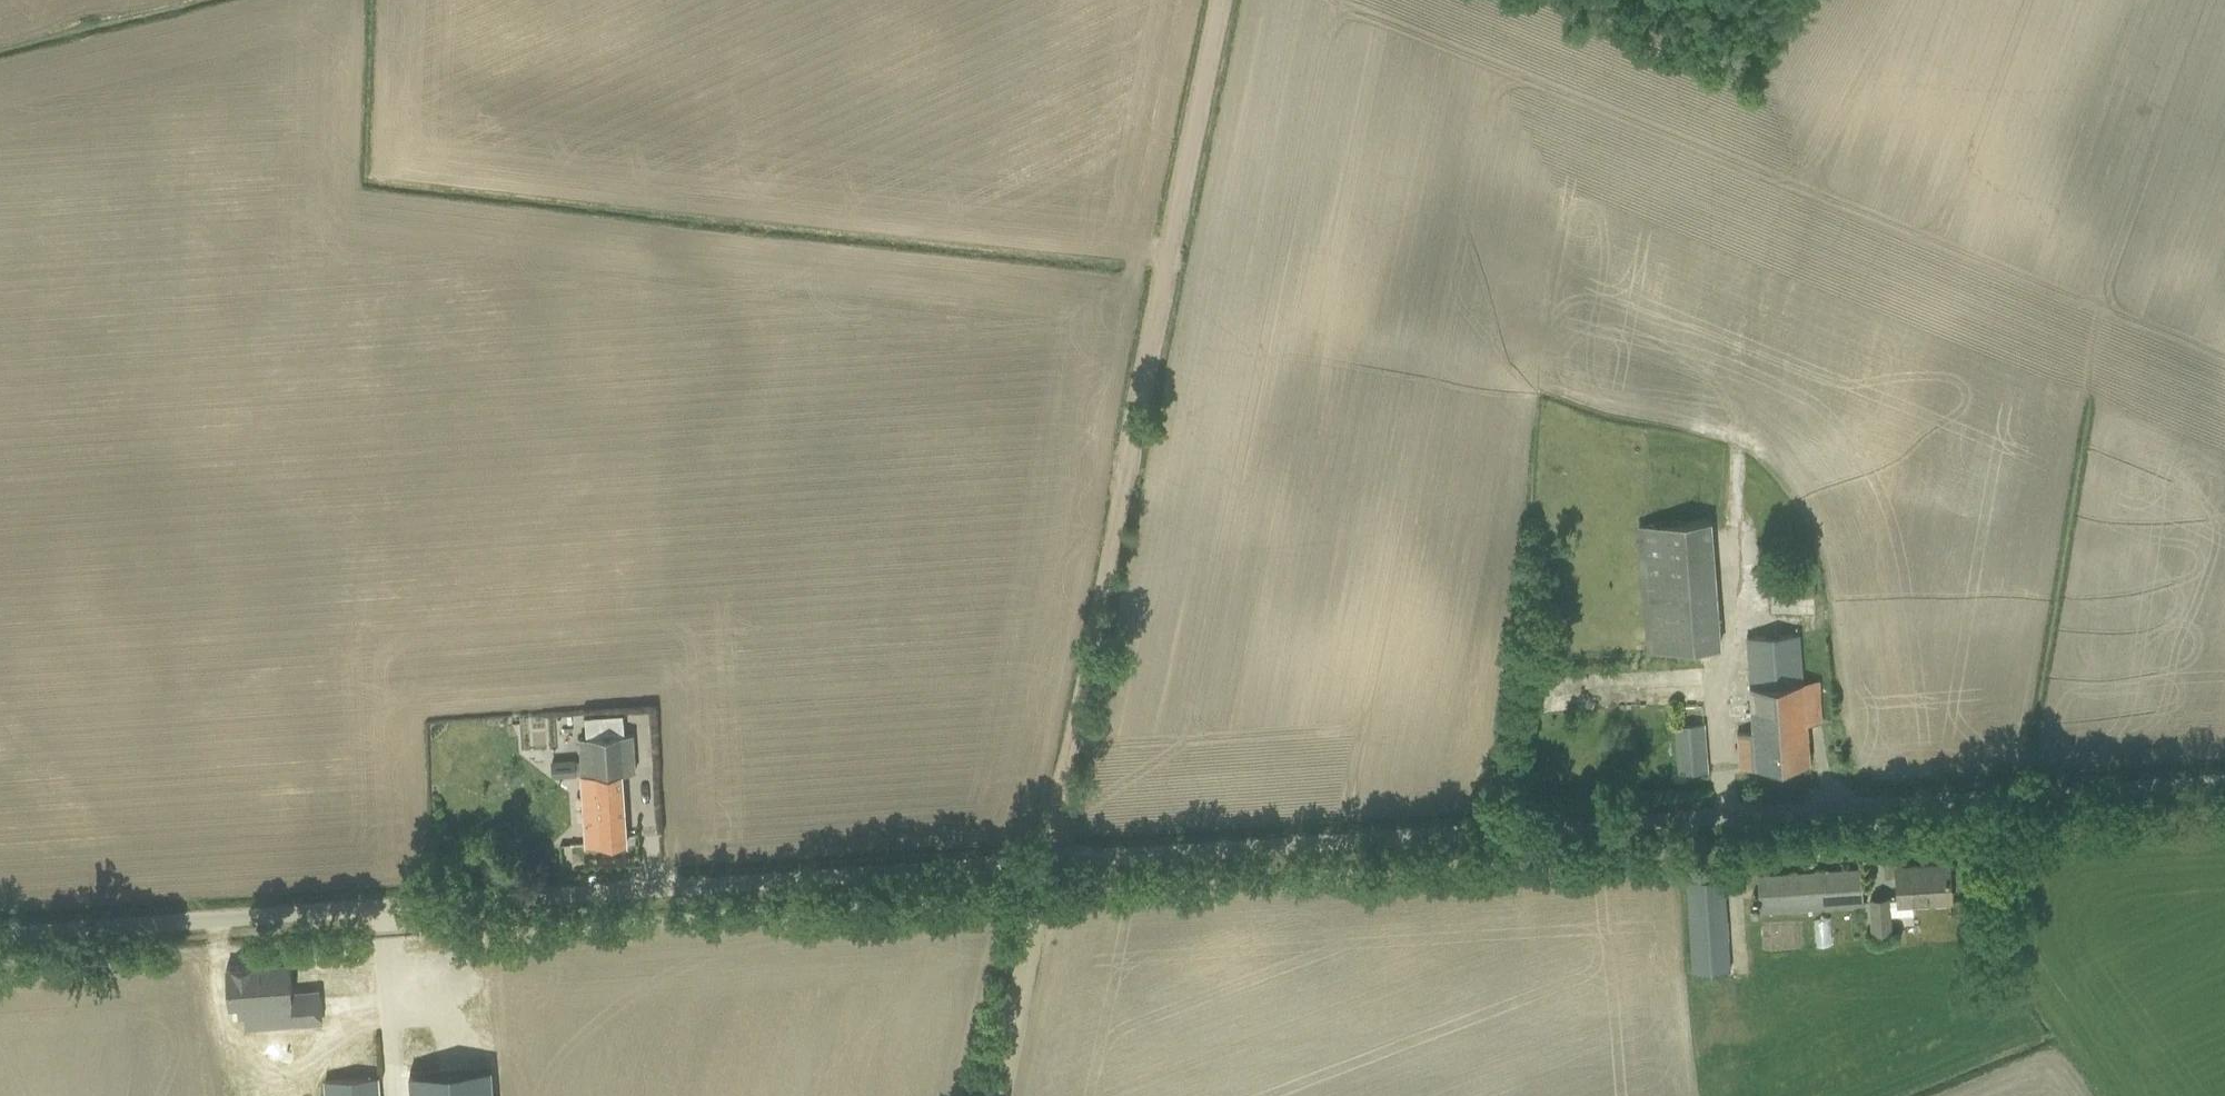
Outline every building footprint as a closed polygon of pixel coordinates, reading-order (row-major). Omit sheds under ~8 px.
[(1646,652),(1720,646),(1710,520),(1636,525),(1646,652)] [(1737,734),(1738,745),(1740,767),(1808,762),(1805,723),(1821,721),(1820,699),(1818,682),(1803,683),(1799,632),(1745,637),(1752,733),(1737,734)] [(579,736),(584,822),(585,844),(626,841),(621,772),(635,771),(634,749),(633,732),(624,733),(623,713),(584,715),(585,735),(579,736)] [(516,725),(517,746),(536,746),(535,724),(516,725)] [(1675,726),(1676,750),(1678,772),(1707,770),(1703,724),(1675,726)] [(574,760),(550,761),(551,776),(575,774),(574,760)] [(1896,866),(1897,888),(1898,903),(1949,899),(1947,863),(1896,866)] [(1757,875),(1759,897),(1760,911),(1863,904),(1860,868),(1757,875)] [(1686,880),(1692,971),(1730,968),(1724,877),(1686,880)] [(1891,930),(1889,898),(1869,899),(1870,931),(1891,930)] [(292,1000),(291,984),(289,962),(226,967),(227,989),(229,1004),(246,1003),(292,1000)] [(488,1068),(410,1074),(412,1095),(490,1095),(488,1068)]
